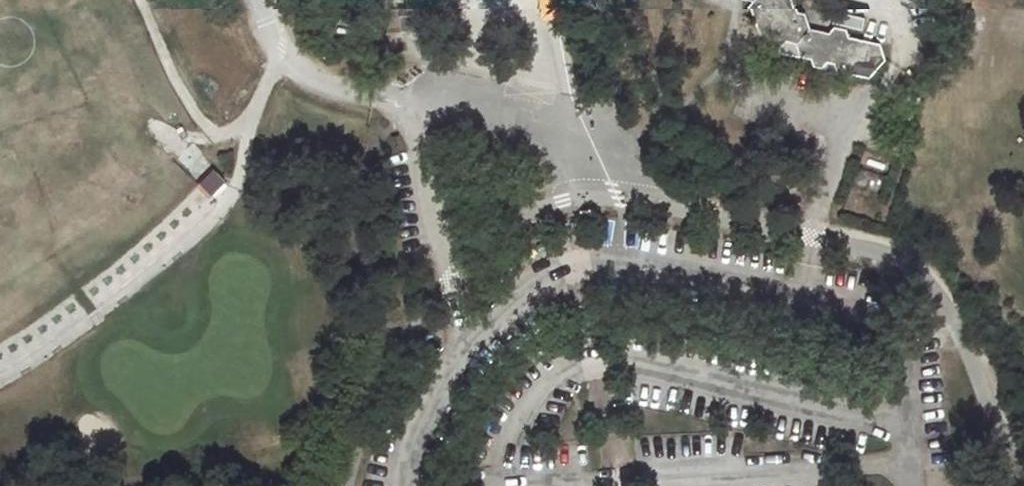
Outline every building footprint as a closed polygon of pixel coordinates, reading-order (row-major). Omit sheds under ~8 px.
[(749,8),(761,46),(779,50),(785,43),(796,45),(799,57),(811,59),(812,67),(822,68),(827,63),(833,64),(837,77),(849,78),(851,75),(869,78),(885,60),(880,44),(848,37),(846,29),(833,26),(828,32),(810,28),(805,13),(797,11),(794,0),(744,0),(754,2),(749,8)] [(839,27),(861,29),(862,16),(841,14),(839,27)] [(192,181),(211,169),(195,143),(175,155),(192,181)] [(223,185),(211,172),(198,185),(211,197),(223,185)] [(858,188),(880,191),(883,176),(860,172),(858,188)]
